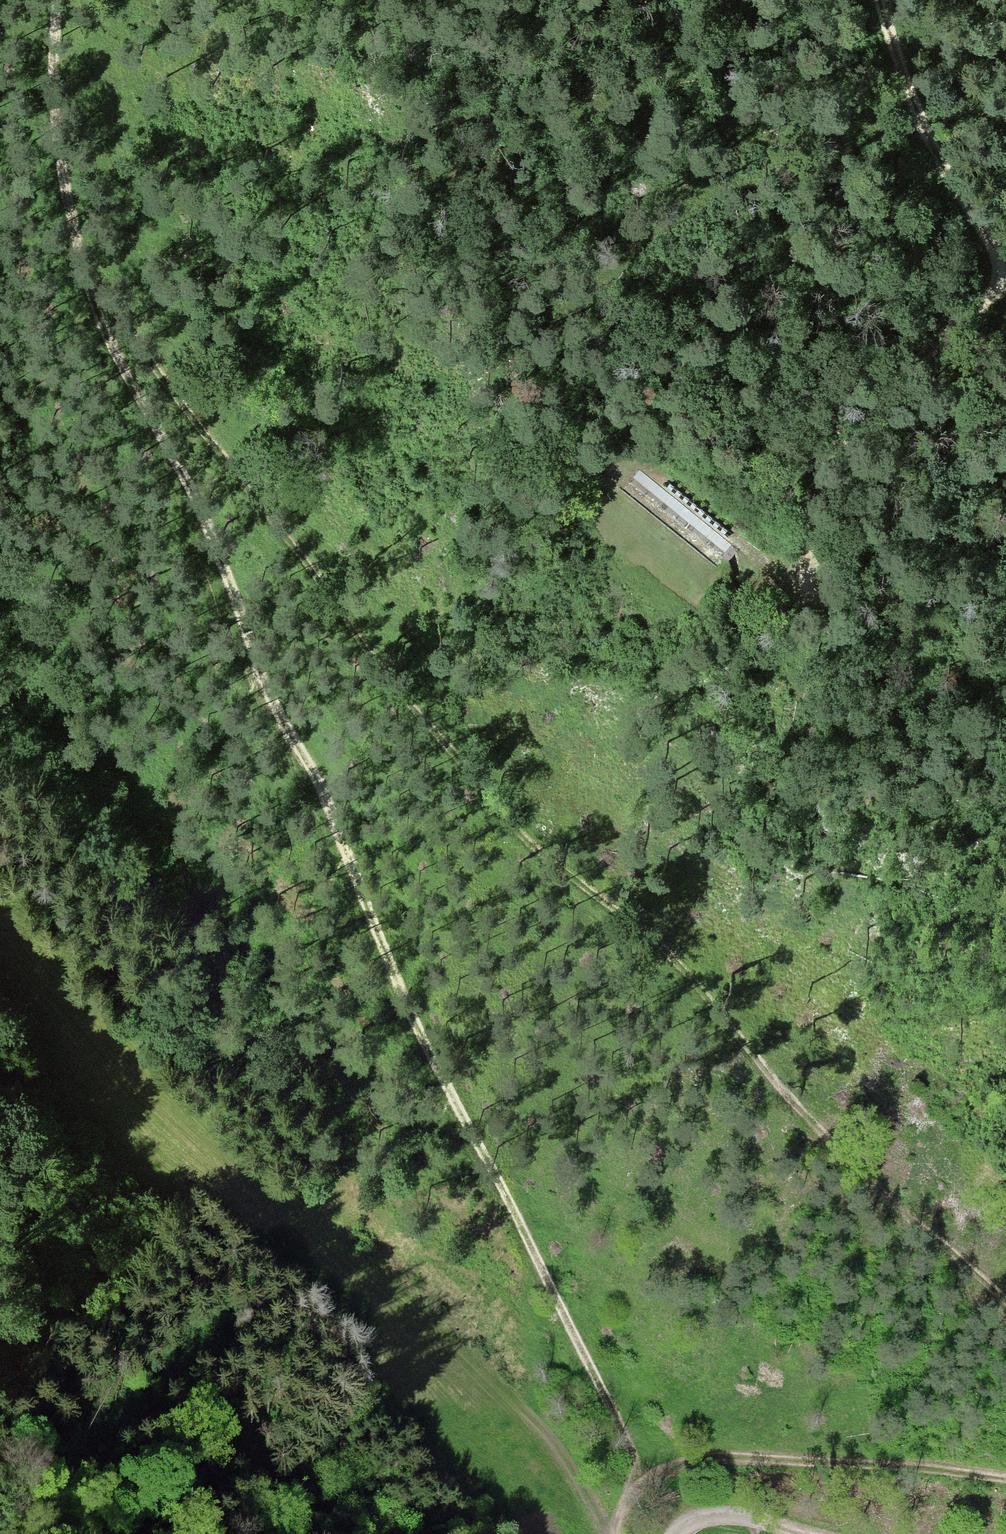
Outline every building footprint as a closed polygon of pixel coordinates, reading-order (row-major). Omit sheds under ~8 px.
[(642,458),(618,488),(720,569),(744,539),(642,458)]
